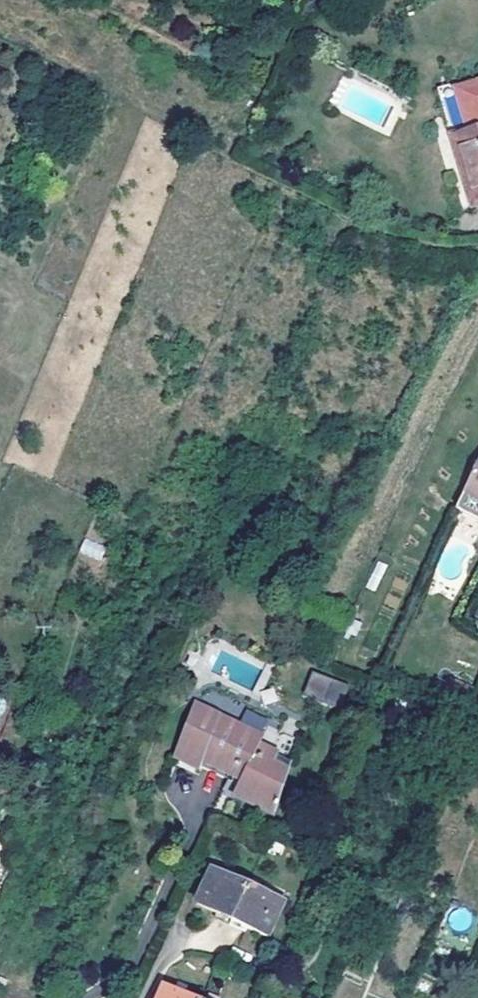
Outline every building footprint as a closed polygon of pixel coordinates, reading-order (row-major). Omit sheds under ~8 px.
[(452,84),(440,86),(447,126),(459,124),(452,84)] [(458,93),(470,133),(453,138),(474,209),(477,208),(477,86),(458,93)] [(463,497),(455,514),(477,524),(477,455),(476,454),(457,494),(463,497)] [(84,538),(79,552),(101,560),(106,546),(84,538)] [(375,590),(387,565),(378,561),(366,586),(375,590)] [(301,694),(335,710),(347,685),(314,669),(301,694)] [(262,740),(196,708),(177,756),(201,768),(205,760),(240,778),(237,785),(233,794),(275,815),(293,763),(259,747),(262,740)] [(205,760),(201,768),(237,785),(240,778),(205,760)] [(216,915),(230,921),(247,887),(211,871),(195,906),(216,915)] [(230,921),(246,928),(267,937),(283,904),(247,887),(230,921)] [(162,989),(158,997),(183,997),(162,989)]
